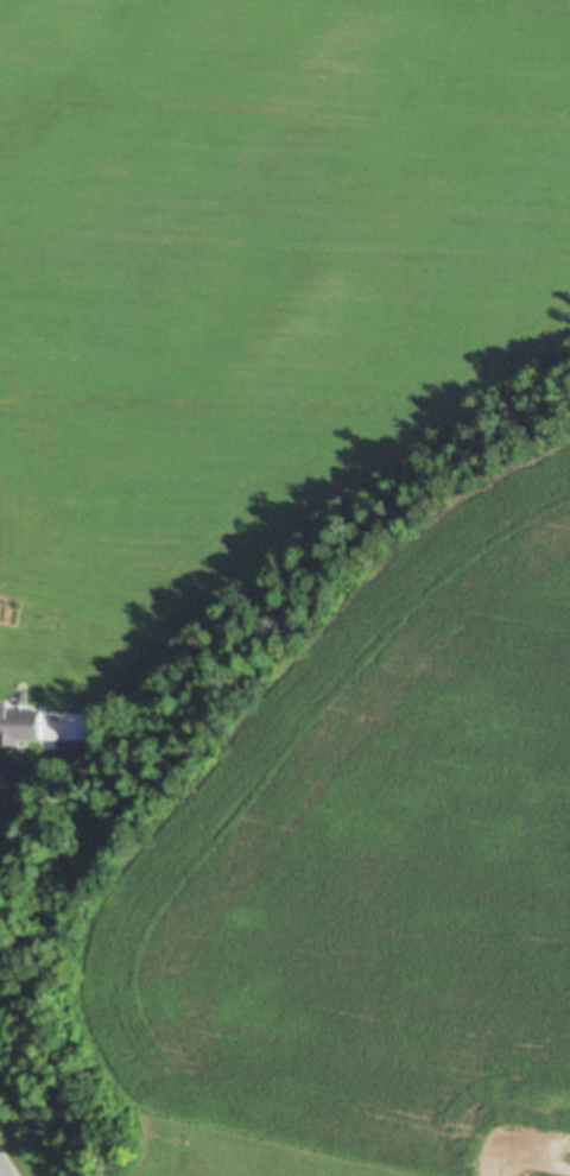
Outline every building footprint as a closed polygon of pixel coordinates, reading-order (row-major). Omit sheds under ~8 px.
[(21,746),(0,746),(0,700),(11,700),(11,709),(43,709),(43,739),(21,739),(21,746)]
